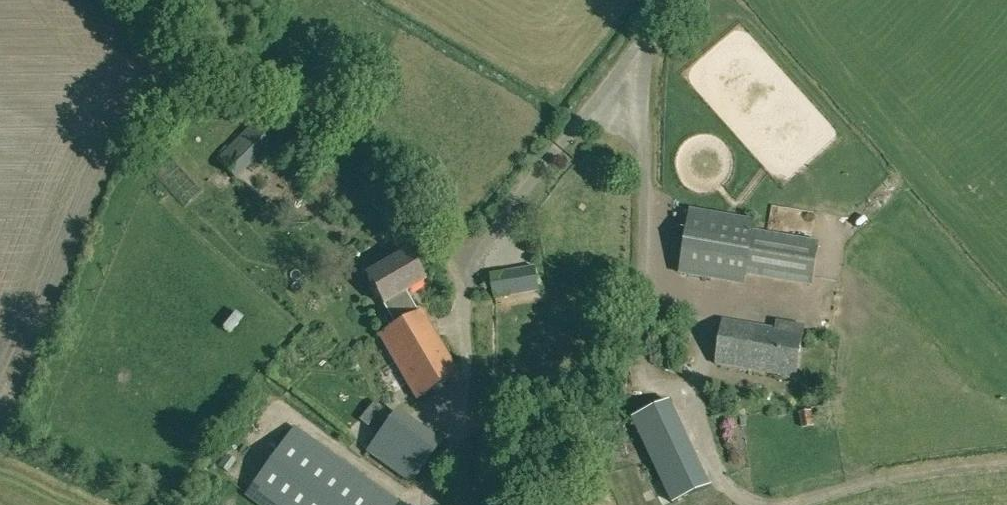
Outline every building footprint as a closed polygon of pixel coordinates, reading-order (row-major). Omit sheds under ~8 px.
[(269,144),(250,125),(216,160),(235,179),(269,144)] [(755,220),(723,215),(690,210),(680,273),(713,279),(715,268),(811,284),(818,242),(753,231),(755,220)] [(458,374),(454,367),(421,310),(415,314),(403,293),(424,281),(406,251),(365,275),(383,304),(386,302),(399,323),(379,335),(416,399),(458,374)] [(540,290),(535,265),(491,273),(495,298),(540,290)] [(723,320),(716,364),(796,377),(804,326),(777,321),(776,329),(723,320)] [(410,483),(441,441),(397,408),(365,451),(410,483)] [(259,504),(395,504),(397,502),(294,428),(245,495),(259,504)] [(709,484),(698,460),(660,478),(671,502),(709,484)] [(617,473),(625,494),(634,490),(626,470),(617,473)]
